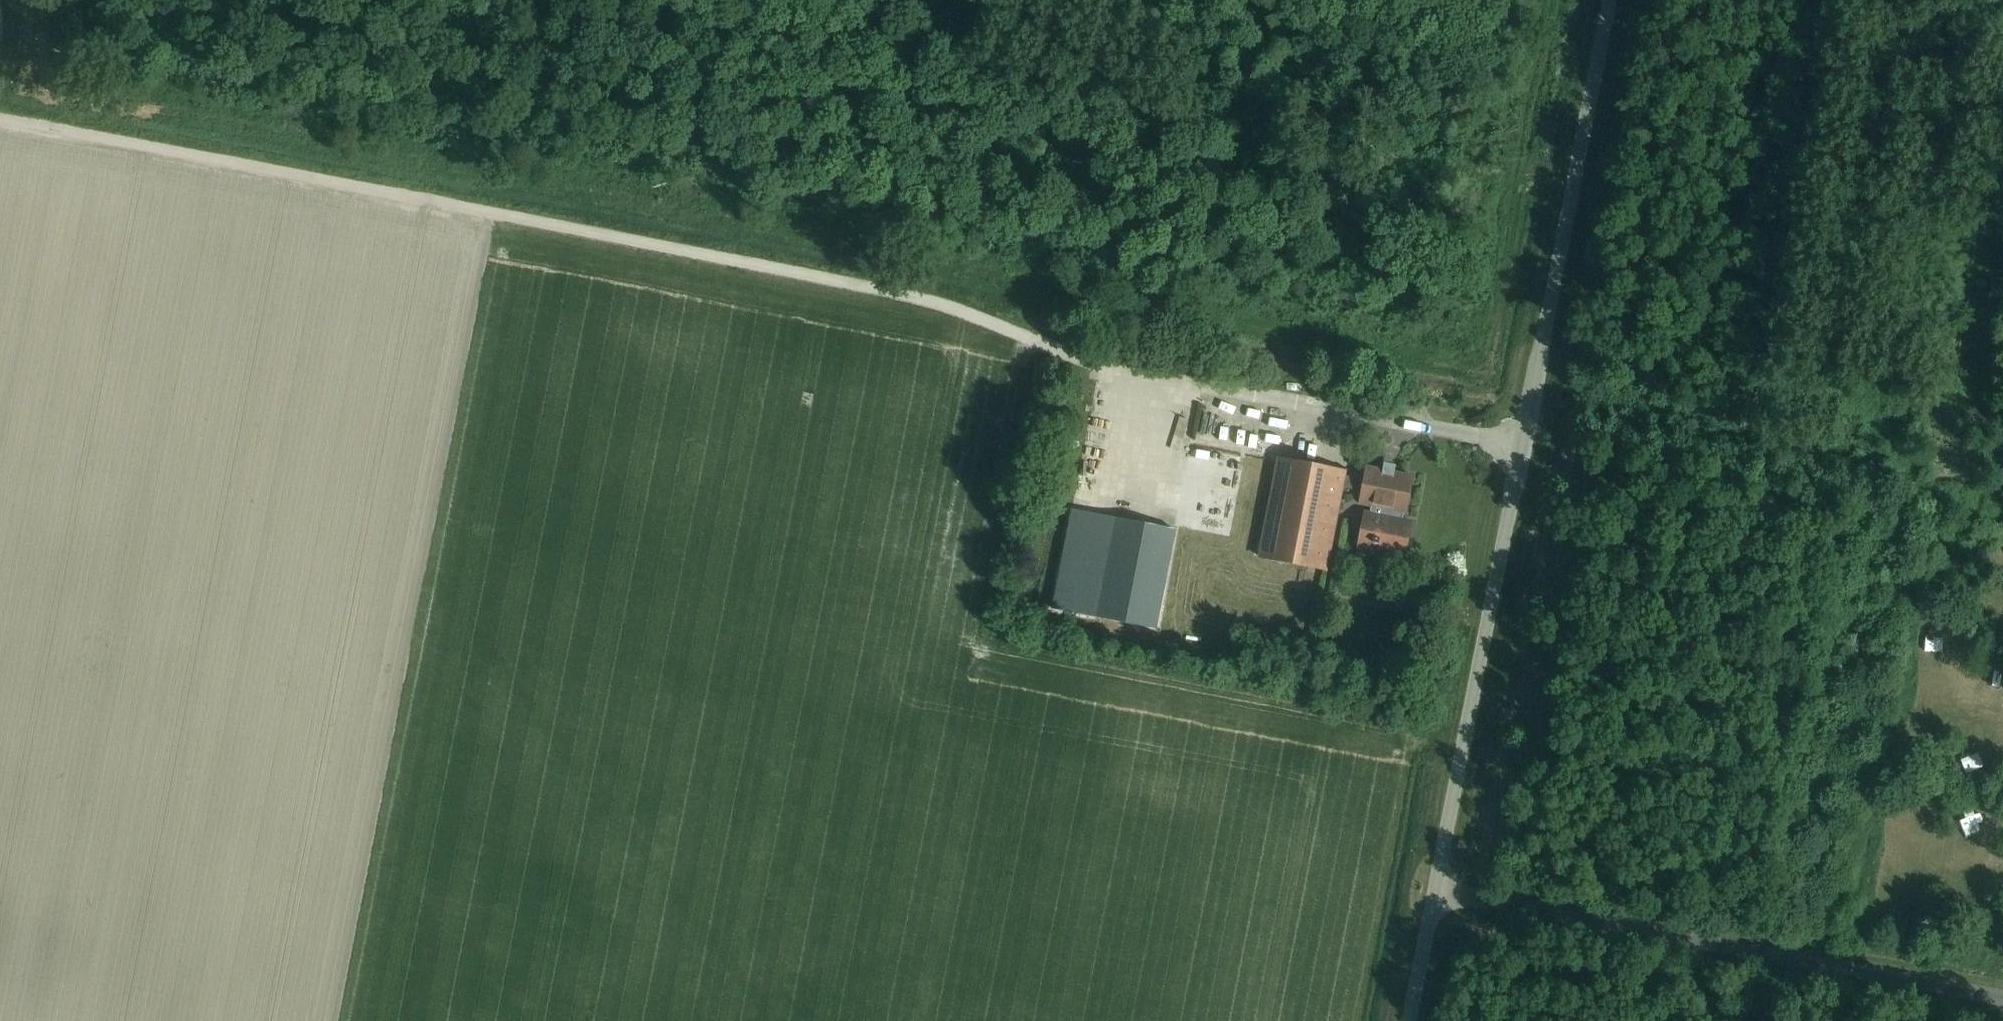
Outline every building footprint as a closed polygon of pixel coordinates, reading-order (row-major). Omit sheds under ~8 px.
[(1181,492),(1268,509),(1258,558),(1326,570),(1342,488),(1344,476),(1345,472),(1277,459),(1277,462),(1190,447),(1181,492)] [(1344,476),(1342,488),(1361,492),(1359,504),(1372,506),(1372,511),(1364,509),(1356,551),(1406,561),(1414,519),(1403,517),(1404,512),(1405,512),(1412,476),(1366,467),(1364,480),(1344,476)] [(1155,630),(1174,531),(1114,519),(1095,619),(1155,630)] [(1990,743),(2001,746),(2002,739),(2002,723),(1996,721),(1990,743)]
